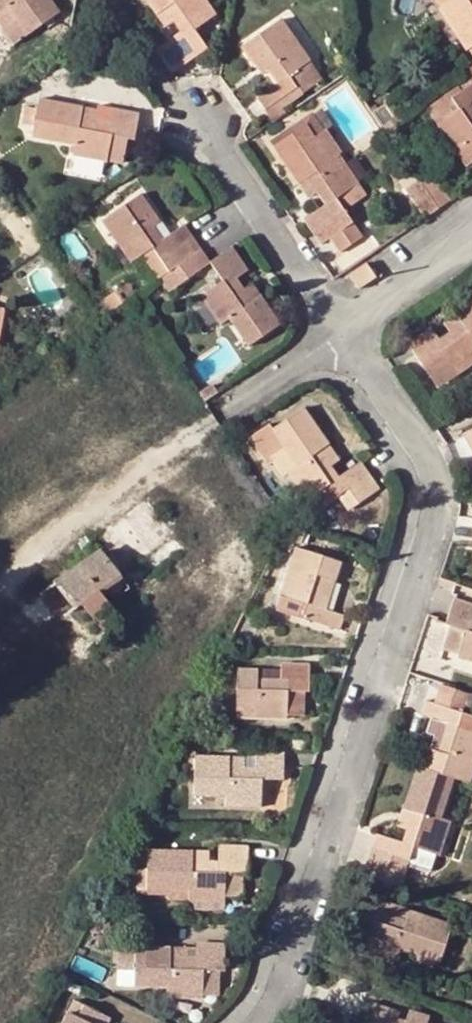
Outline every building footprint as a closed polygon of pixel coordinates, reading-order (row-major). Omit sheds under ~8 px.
[(3,9),(23,36),(56,13),(48,0),(0,0),(0,11),(3,9)] [(155,15),(162,9),(172,21),(179,33),(167,42),(183,64),(205,49),(194,31),(214,15),(204,0),(145,0),(155,15)] [(467,48),(471,56),(471,0),(431,0),(436,8),(465,49),(467,48)] [(23,36),(3,9),(0,11),(0,27),(12,44),(23,36)] [(162,9),(155,15),(164,27),(172,21),(162,9)] [(241,46),(254,65),(261,59),(267,69),(275,82),(255,98),(263,109),(274,102),(295,87),(287,77),(308,62),(278,20),(241,46)] [(167,42),(154,51),(171,73),(183,64),(167,42)] [(261,59),(254,65),(260,74),(267,69),(261,59)] [(271,123),(286,114),(283,109),(321,80),(308,62),(287,77),(295,87),(274,102),(263,109),(271,123)] [(468,85),(471,82),(471,64),(459,72),(468,85)] [(448,99),(456,109),(434,126),(453,152),(464,167),(471,161),(471,82),(468,85),(448,99)] [(81,117),(81,108),(37,99),(35,109),(24,107),(20,123),(32,126),(30,137),(72,146),(70,155),(103,160),(108,136),(126,138),(133,139),(138,114),(109,107),(107,121),(94,118),(81,117)] [(456,109),(448,99),(426,114),(434,126),(456,109)] [(96,110),(81,108),(81,117),(94,118),(96,110)] [(267,143),(271,148),(305,125),(328,159),(336,153),(309,115),(267,143)] [(305,125),(271,148),(305,199),(313,193),(322,205),(302,219),(319,244),(327,239),(337,252),(359,237),(342,212),(365,196),(336,153),(328,159),(305,125)] [(453,152),(434,126),(424,134),(441,161),(453,152)] [(126,138),(108,136),(103,160),(121,163),(126,138)] [(416,179),(436,208),(448,200),(428,170),(416,179)] [(401,189),(421,218),(436,208),(416,179),(401,189)] [(166,272),(198,250),(181,225),(160,240),(151,227),(145,218),(152,213),(137,194),(100,221),(127,262),(149,247),(166,272)] [(145,218),(151,227),(158,222),(152,213),(145,218)] [(197,296),(218,324),(226,319),(245,346),(278,323),(258,295),(249,301),(241,290),(234,278),(245,271),(228,247),(209,260),(200,248),(198,250),(166,272),(157,278),(167,292),(208,263),(220,281),(197,296)] [(372,278),(363,265),(346,276),(354,290),(372,278)] [(135,279),(126,285),(133,295),(142,289),(135,279)] [(241,290),(249,301),(258,295),(251,283),(241,290)] [(133,295),(126,285),(112,295),(119,304),(133,295)] [(103,316),(119,304),(112,295),(95,306),(103,316)] [(419,366),(439,354),(454,376),(471,363),(471,303),(454,316),(460,324),(447,333),(436,340),(428,329),(405,345),(419,366)] [(442,325),(447,333),(460,324),(454,316),(442,325)] [(439,354),(419,366),(434,389),(454,376),(439,354)] [(197,390),(204,400),(217,390),(211,382),(197,390)] [(261,458),(267,467),(272,464),(282,478),(286,475),(303,500),(327,483),(336,496),(346,511),(377,488),(359,461),(336,476),(328,465),(319,451),(328,445),(302,408),(270,429),(267,424),(247,438),(255,450),(261,458)] [(461,435),(471,459),(471,429),(461,435)] [(319,451),(328,465),(337,458),(328,445),(319,451)] [(327,483),(303,500),(312,512),(336,496),(327,483)] [(100,545),(56,576),(77,606),(121,575),(100,545)] [(326,578),(333,582),(339,562),(293,546),(277,596),(303,606),(300,617),(338,630),(342,617),(325,611),(316,608),(326,578)] [(325,611),(333,582),(326,578),(316,608),(325,611)] [(303,606),(277,596),(274,608),(300,617),(303,606)] [(449,627),(464,631),(456,656),(456,658),(471,663),(471,607),(450,601),(443,626),(449,627)] [(464,631),(449,627),(442,651),(456,656),(464,631)] [(281,664),(280,670),(279,681),(257,679),(257,670),(237,669),(236,719),(287,720),(287,715),(286,693),(303,692),(309,692),(309,666),(281,664)] [(279,681),(280,670),(257,670),(257,679),(279,681)] [(439,684),(433,702),(462,712),(468,694),(439,684)] [(304,715),(303,692),(286,693),(287,715),(304,715)] [(421,769),(451,779),(467,784),(471,770),(471,715),(462,712),(424,700),(419,715),(445,723),(441,739),(437,752),(427,749),(421,769)] [(437,752),(441,739),(431,736),(427,749),(437,752)] [(255,767),(243,768),(228,768),(228,758),(194,758),(193,795),(224,797),(224,807),(261,808),(262,780),(283,780),(283,753),(256,753),(255,767)] [(228,768),(243,768),(244,758),(228,758),(228,768)] [(375,834),(362,875),(399,887),(411,847),(434,854),(434,855),(438,856),(449,823),(439,819),(451,779),(421,769),(413,767),(400,810),(411,813),(406,828),(405,830),(401,842),(375,834)] [(400,810),(395,826),(405,830),(406,828),(411,813),(400,810)] [(130,869),(130,887),(137,887),(145,887),(145,890),(167,890),(167,895),(166,900),(188,900),(188,901),(223,901),(223,896),(223,875),(241,875),(246,875),(246,847),(217,846),(218,861),(207,861),(192,862),(192,852),(146,851),(146,869),(136,869),(130,869)] [(411,847),(407,861),(430,868),(434,854),(411,847)] [(192,852),(192,862),(207,861),(207,852),(192,852)] [(146,869),(145,855),(136,854),(136,869),(146,869)] [(240,896),(241,875),(223,875),(223,896),(240,896)] [(450,926),(408,912),(404,921),(380,914),(382,903),(384,898),(357,890),(349,915),(355,917),(350,932),(365,936),(363,947),(396,958),(400,949),(416,954),(434,960),(439,962),(450,926)] [(223,910),(223,901),(188,901),(187,910),(223,910)] [(404,921),(408,912),(382,903),(380,914),(404,921)] [(90,922),(90,932),(100,932),(100,922),(90,922)] [(97,947),(104,946),(104,935),(96,935),(97,947)] [(196,959),(186,958),(170,959),(170,949),(116,949),(116,969),(133,971),(134,987),(165,986),(166,999),(202,1000),(201,996),(202,972),(218,971),(223,972),(224,945),(196,945),(196,959)] [(170,959),(186,958),(186,950),(170,949),(170,959)] [(431,968),(434,960),(416,954),(413,963),(431,968)] [(115,977),(134,987),(133,971),(116,969),(115,977)] [(217,996),(218,971),(202,972),(201,996),(217,996)] [(397,1013),(370,1005),(364,1022),(394,1022),(397,1013)] [(108,1020),(82,1006),(77,1018),(67,1014),(62,1022),(107,1022),(108,1020)]
